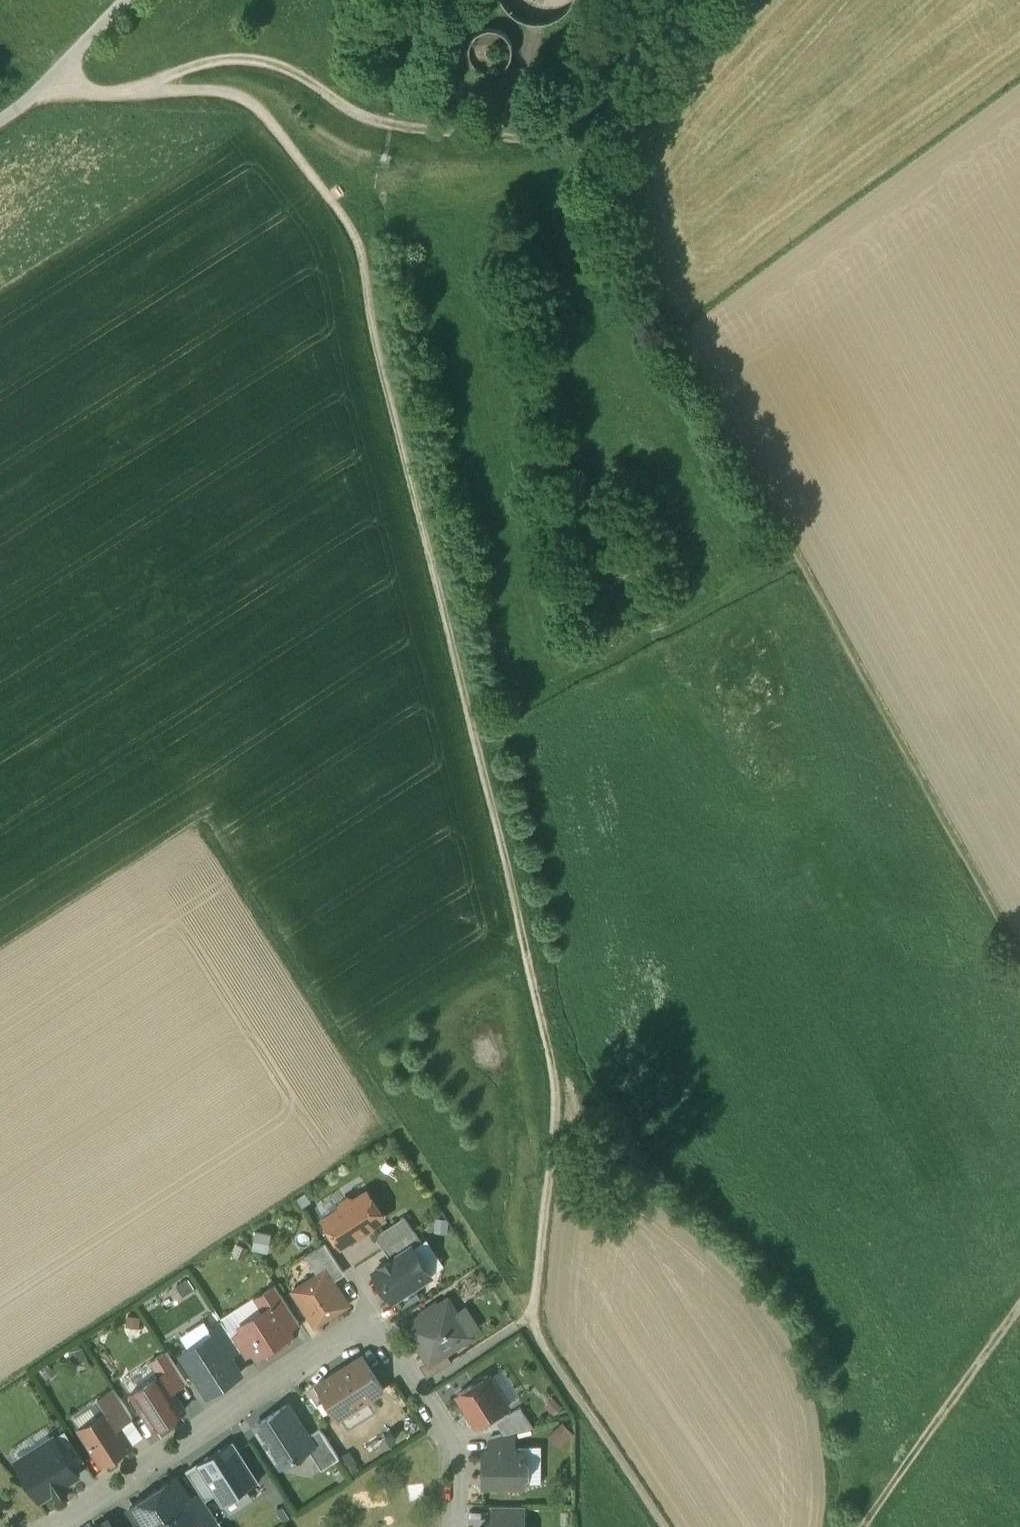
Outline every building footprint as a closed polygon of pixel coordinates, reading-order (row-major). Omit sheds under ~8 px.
[(471,39),(468,47),(464,47),(465,55),(468,63),(474,70),(482,75),(489,76),(490,72),(498,71),(505,66),(511,60),(513,52),(512,43),(508,36),(501,30),(493,28),(484,29),(477,33),(471,39)] [(444,66),(434,60),(426,74),(435,80),(444,66)] [(550,72),(537,66),(528,86),(541,92),(550,72)] [(539,98),(528,95),(526,103),(537,106),(539,98)] [(355,1200),(348,1198),(342,1202),(341,1209),(324,1219),(341,1245),(356,1234),(358,1237),(371,1228),(370,1226),(384,1216),(368,1191),(355,1200)] [(405,1215),(377,1234),(376,1238),(384,1248),(414,1229),(405,1215)] [(414,1229),(384,1248),(391,1260),(413,1246),(414,1248),(422,1242),(414,1229)] [(325,1243),(305,1256),(318,1275),(326,1271),(331,1280),(343,1272),(325,1243)] [(391,1260),(374,1271),(393,1299),(431,1274),(414,1248),(413,1246),(391,1260)] [(318,1275),(294,1291),(315,1324),(347,1304),(331,1280),(326,1271),(318,1275)] [(299,1322),(280,1291),(258,1305),(262,1310),(272,1304),(288,1329),(299,1322)] [(456,1313),(448,1301),(408,1326),(430,1361),(470,1336),(469,1333),(468,1332),(456,1313)] [(262,1310),(241,1324),(243,1328),(256,1349),(259,1353),(268,1355),(289,1342),(291,1333),(288,1329),(272,1304),(262,1310)] [(466,1307),(456,1313),(468,1332),(469,1333),(479,1327),(466,1307)] [(232,1335),(223,1321),(210,1329),(213,1334),(215,1333),(229,1355),(240,1349),(232,1335)] [(243,1328),(232,1335),(240,1349),(245,1356),(256,1349),(243,1328)] [(213,1334),(182,1354),(208,1394),(240,1373),(229,1355),(215,1333),(213,1334)] [(186,1381),(166,1351),(152,1360),(161,1373),(172,1390),(186,1381)] [(362,1356),(317,1385),(324,1396),(320,1399),(327,1410),(332,1408),(338,1418),(384,1389),(362,1356)] [(161,1373),(131,1393),(154,1429),(185,1409),(172,1390),(161,1373)] [(508,1407),(488,1375),(485,1377),(480,1378),(476,1380),(473,1384),(458,1394),(478,1426),(508,1407)] [(132,1417),(113,1387),(99,1396),(107,1410),(108,1409),(119,1426),(132,1417)] [(287,1405),(256,1424),(282,1465),(308,1448),(313,1445),(307,1436),(287,1405)] [(497,1423),(504,1434),(514,1431),(535,1430),(521,1408),(497,1423)] [(107,1410),(80,1428),(102,1463),(131,1444),(119,1426),(108,1409),(107,1410)] [(339,1458),(320,1428),(307,1436),(313,1445),(308,1448),(321,1469),(339,1458)] [(504,1434),(490,1437),(490,1451),(514,1451),(514,1431),(504,1434)] [(65,1433),(54,1440),(72,1467),(83,1461),(65,1433)] [(54,1440),(15,1465),(38,1502),(78,1477),(72,1467),(54,1440)] [(216,1494),(223,1505),(260,1481),(233,1440),(197,1464),(216,1494)] [(490,1451),(484,1451),(484,1485),(524,1485),(524,1478),(528,1474),(528,1462),(524,1458),(524,1451),(514,1451),(490,1451)] [(216,1494),(197,1464),(186,1471),(201,1493),(205,1501),(216,1494)] [(153,1493),(175,1526),(188,1526),(200,1519),(202,1518),(190,1500),(176,1478),(153,1493)] [(153,1493),(130,1507),(142,1526),(175,1526),(153,1493)] [(201,1493),(190,1500),(202,1518),(200,1519),(206,1526),(207,1526),(218,1520),(205,1501),(201,1493)] [(524,1506),(494,1506),(493,1520),(523,1521),(524,1506)]
